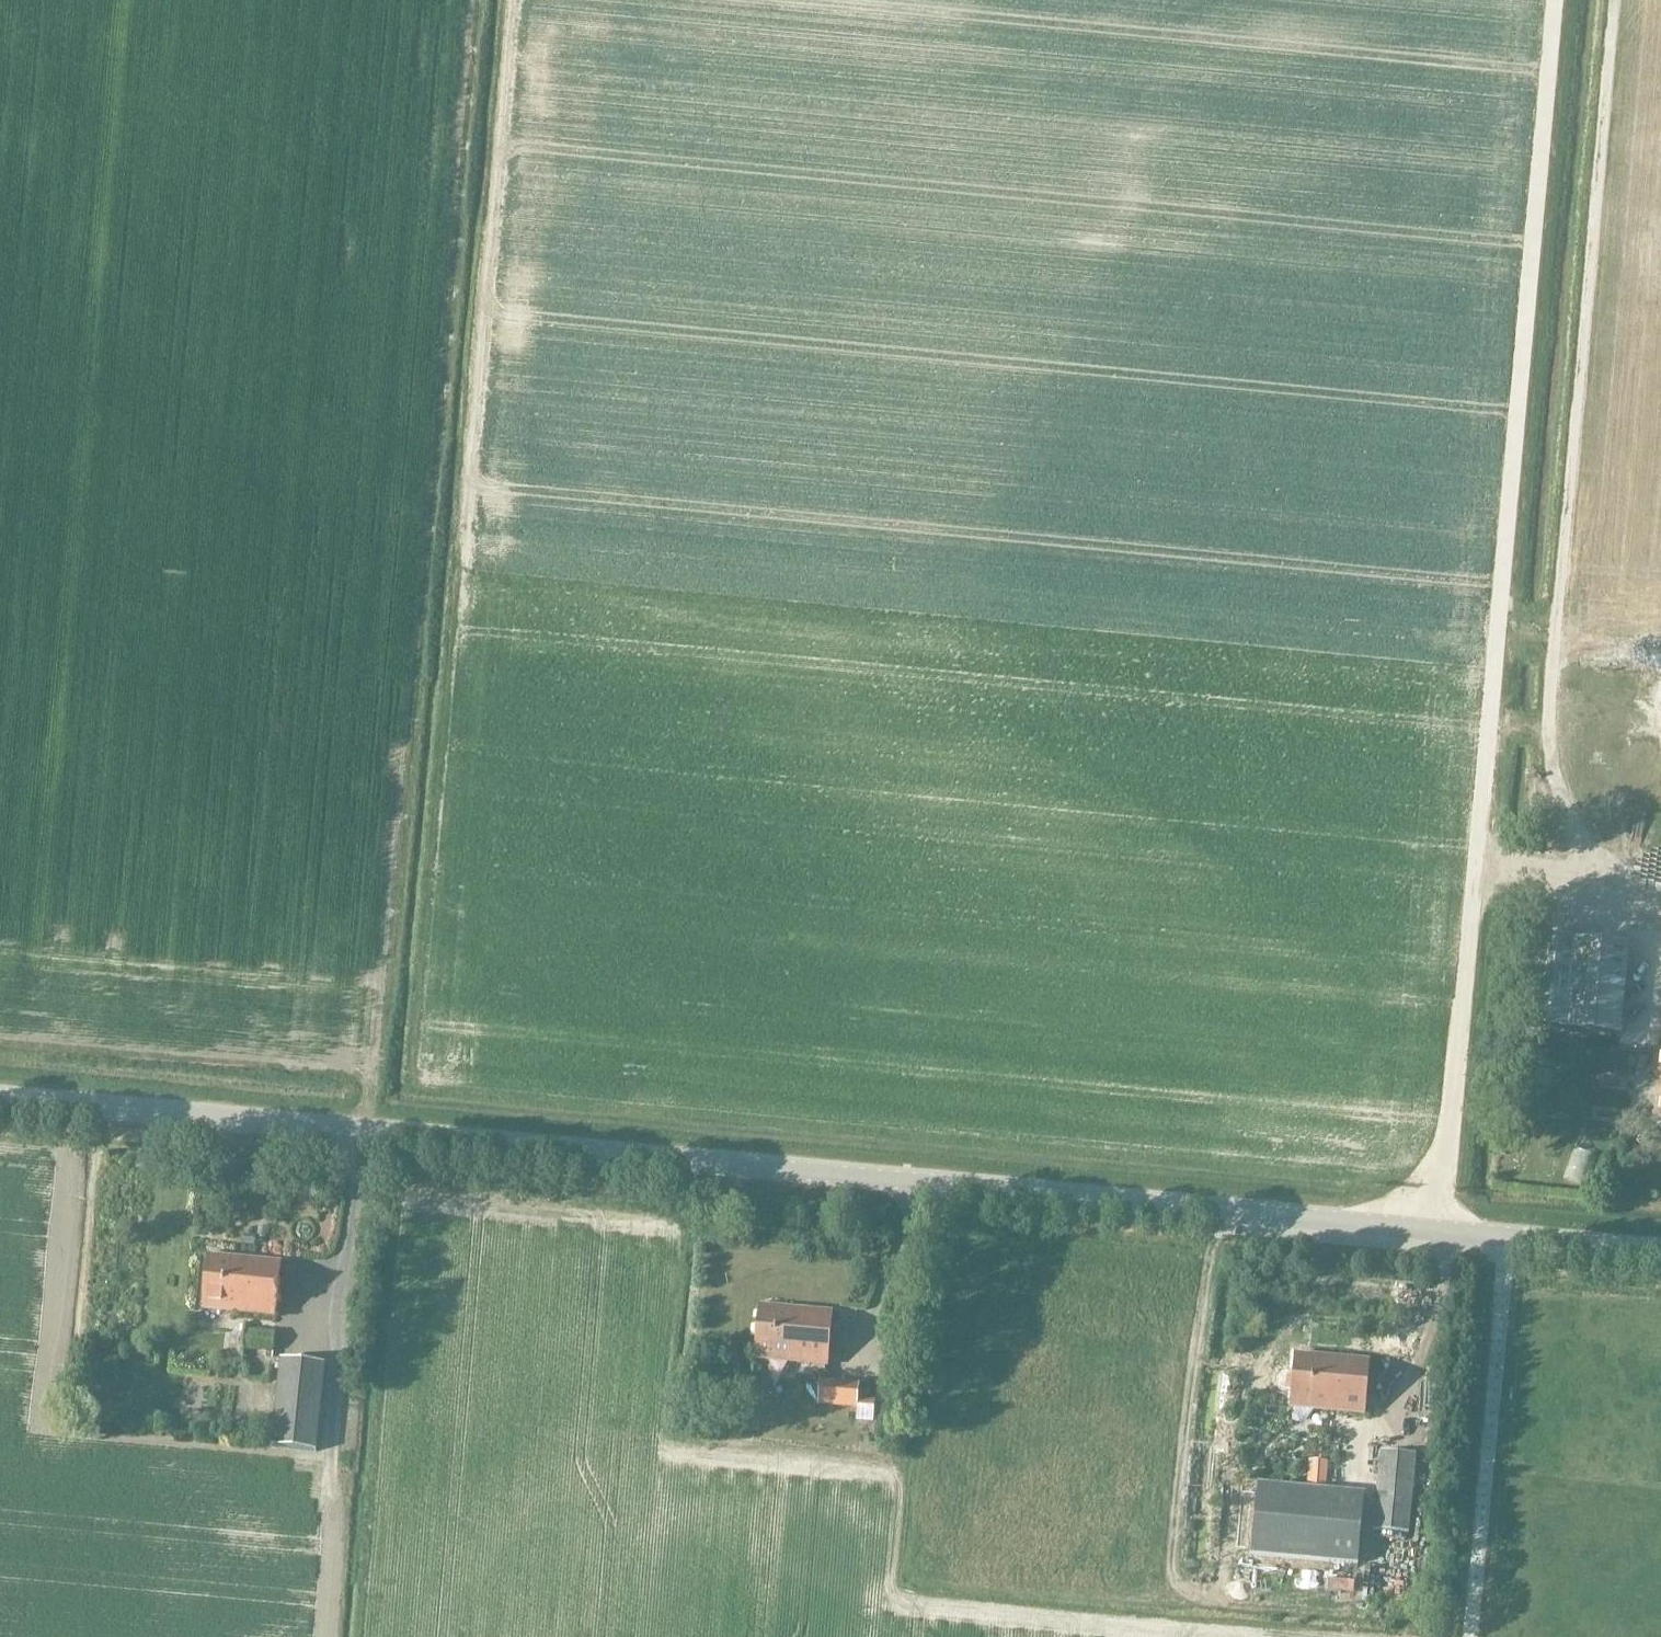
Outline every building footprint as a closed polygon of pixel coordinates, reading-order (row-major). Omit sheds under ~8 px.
[(1533,1027),(1623,1035),(1631,944),(1542,937),(1533,1027)] [(208,1257),(204,1309),(276,1315),(281,1263),(208,1257)] [(756,1358),(831,1365),(835,1313),(760,1306),(756,1358)] [(1292,1408),(1368,1414),(1372,1360),(1298,1354),(1292,1408)] [(317,1453),(327,1365),(281,1360),(271,1447),(317,1453)] [(860,1382),(823,1379),(821,1404),(858,1407),(860,1382)] [(1382,1452),(1374,1530),(1411,1533),(1418,1455),(1382,1452)] [(1259,1485),(1253,1557),(1360,1565),(1366,1494),(1326,1490),(1328,1462),(1309,1460),(1307,1489),(1259,1485)]
